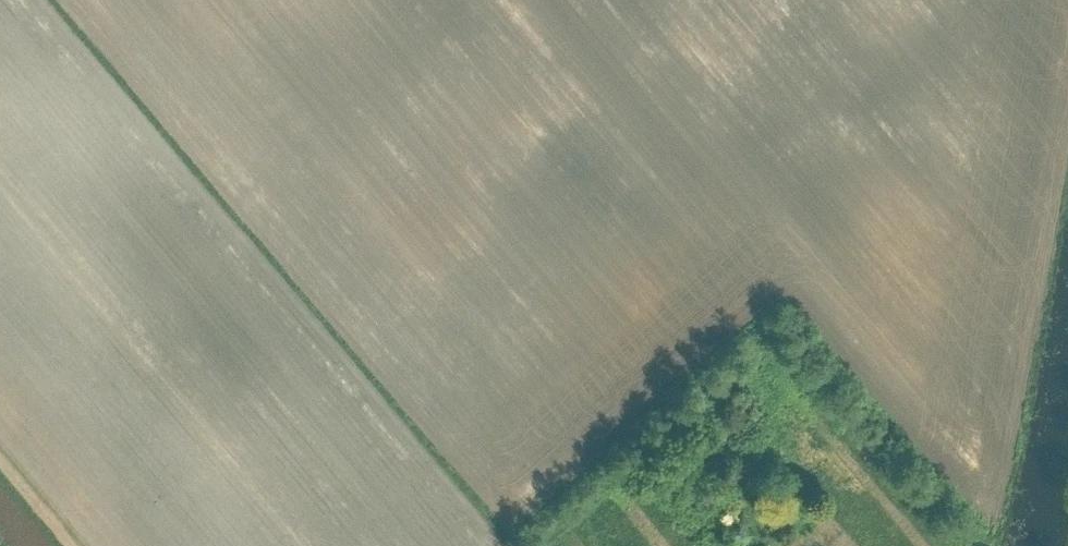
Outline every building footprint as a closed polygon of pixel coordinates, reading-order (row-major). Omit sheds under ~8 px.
[(769,545),(791,545),(782,535),(769,545)]
